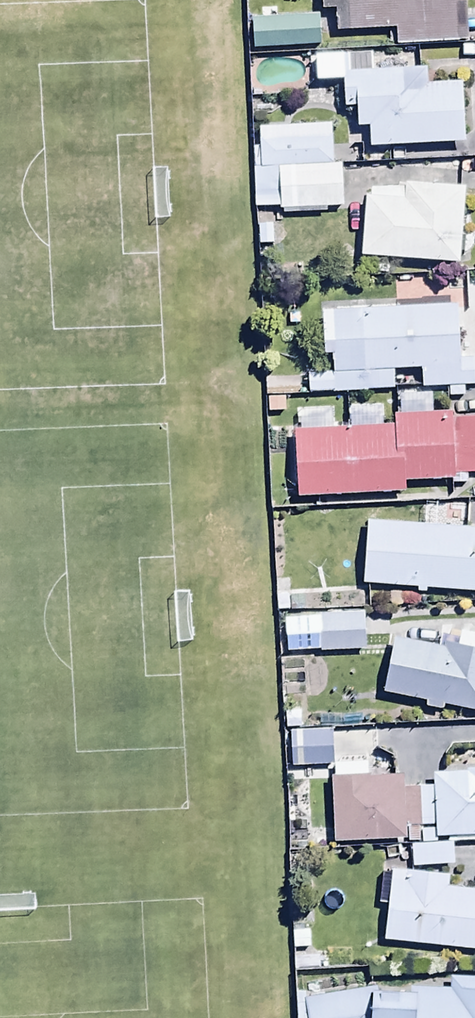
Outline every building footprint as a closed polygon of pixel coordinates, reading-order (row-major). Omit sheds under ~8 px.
[(397,45),(467,42),(465,0),(320,0),(320,10),(335,9),(336,31),(396,29),(397,45)] [(322,46),(319,16),(253,20),(255,51),(322,46)] [(338,79),(343,78),(343,107),(357,107),(357,126),(369,126),(369,147),(465,144),(463,82),(427,83),(426,68),(412,69),(412,53),(337,55),(338,79)] [(278,149),(280,192),(343,189),(341,146),(278,149)] [(365,197),(361,256),(458,264),(465,188),(407,183),(406,188),(370,185),(369,197),(365,197)] [(458,351),(457,305),(393,307),(393,303),(319,306),(319,319),(322,319),(323,354),(331,353),(331,373),(307,374),(308,392),(392,390),(392,371),(422,370),(423,388),(474,387),(473,350),(458,351)] [(298,496),(406,492),(406,481),(450,479),(451,485),(466,485),(466,475),(474,474),(474,417),(453,418),(453,412),(395,414),(395,428),(295,432),(298,496)] [(361,566),(474,573),(474,507),(365,500),(361,566)] [(317,600),(320,635),(371,631),(368,596),(317,600)] [(389,647),(393,648),(384,691),(425,700),(424,707),(443,712),(444,706),(474,712),(474,633),(459,630),(456,645),(431,640),(430,645),(391,637),(389,647)] [(332,730),(290,730),(291,767),(332,767),(332,730)] [(330,776),(333,844),(406,841),(406,843),(412,843),(436,842),(435,837),(474,835),(474,768),(430,770),(430,786),(403,787),(402,774),(369,775),(368,762),(336,764),(336,776),(330,776)] [(453,842),(436,842),(412,843),(413,867),(454,866),(453,842)] [(384,940),(474,951),(474,890),(446,886),(447,876),(392,869),(384,940)] [(379,986),(296,993),(297,1017),(474,1017),(474,978),(452,976),(451,990),(410,986),(409,995),(378,992),(379,986)]
